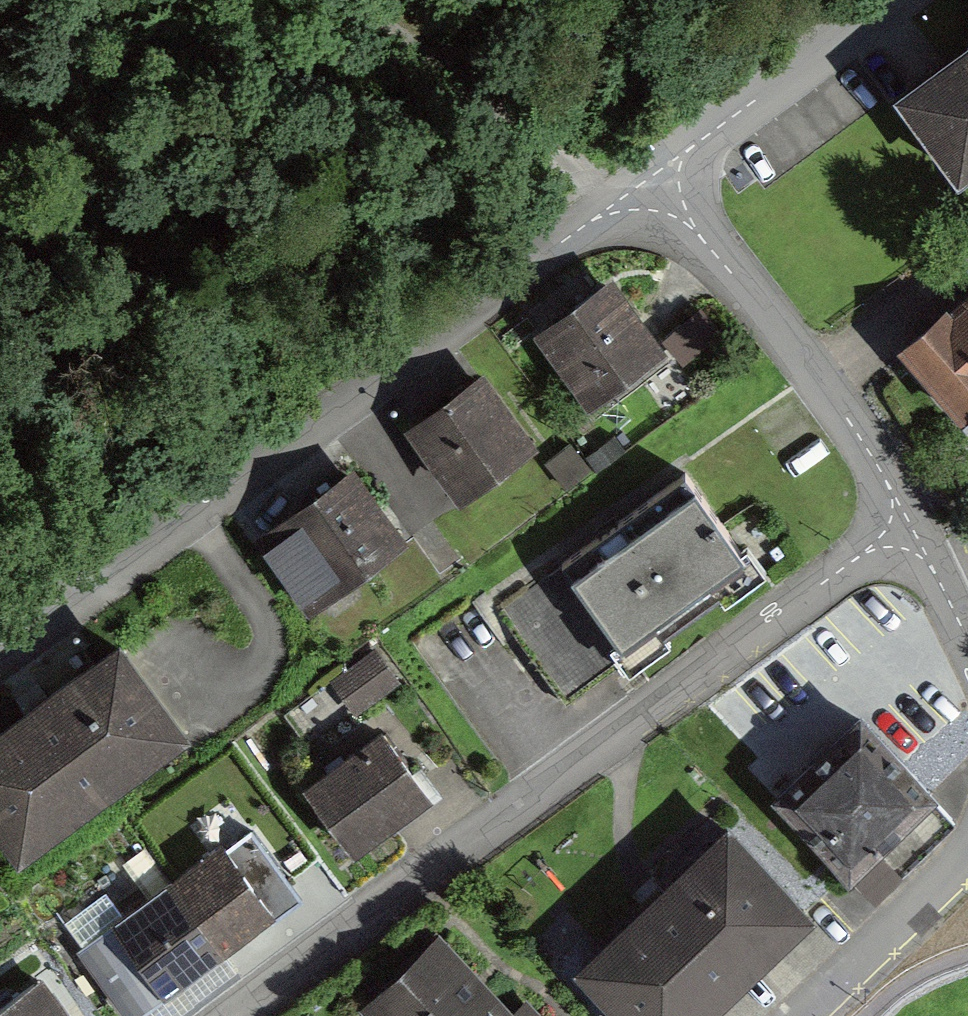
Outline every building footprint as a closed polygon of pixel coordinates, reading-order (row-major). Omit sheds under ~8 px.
[(886,93),(956,189),(967,181),(967,34),(886,93)] [(600,280),(524,335),(580,411),(655,356),(600,280)] [(965,291),(878,354),(938,435),(967,413),(967,295),(965,291)] [(474,378),(392,433),(437,500),(519,446),(474,378)] [(395,540),(344,470),(250,539),(300,609),(395,540)] [(683,489),(500,609),(560,700),(743,579),(683,489)] [(96,650),(0,716),(0,857),(162,746),(96,650)] [(927,787),(863,721),(788,793),(852,859),(927,787)] [(412,799),(363,739),(282,805),(331,865),(412,799)] [(729,824),(586,960),(639,1015),(684,1015),(804,903),(729,824)] [(294,895),(247,829),(82,947),(129,1013),(294,895)] [(424,936),(350,1009),(357,1015),(530,1015),(513,999),(499,1012),(424,936)] [(24,984),(0,1003),(0,1015),(49,1015),(24,984)]
